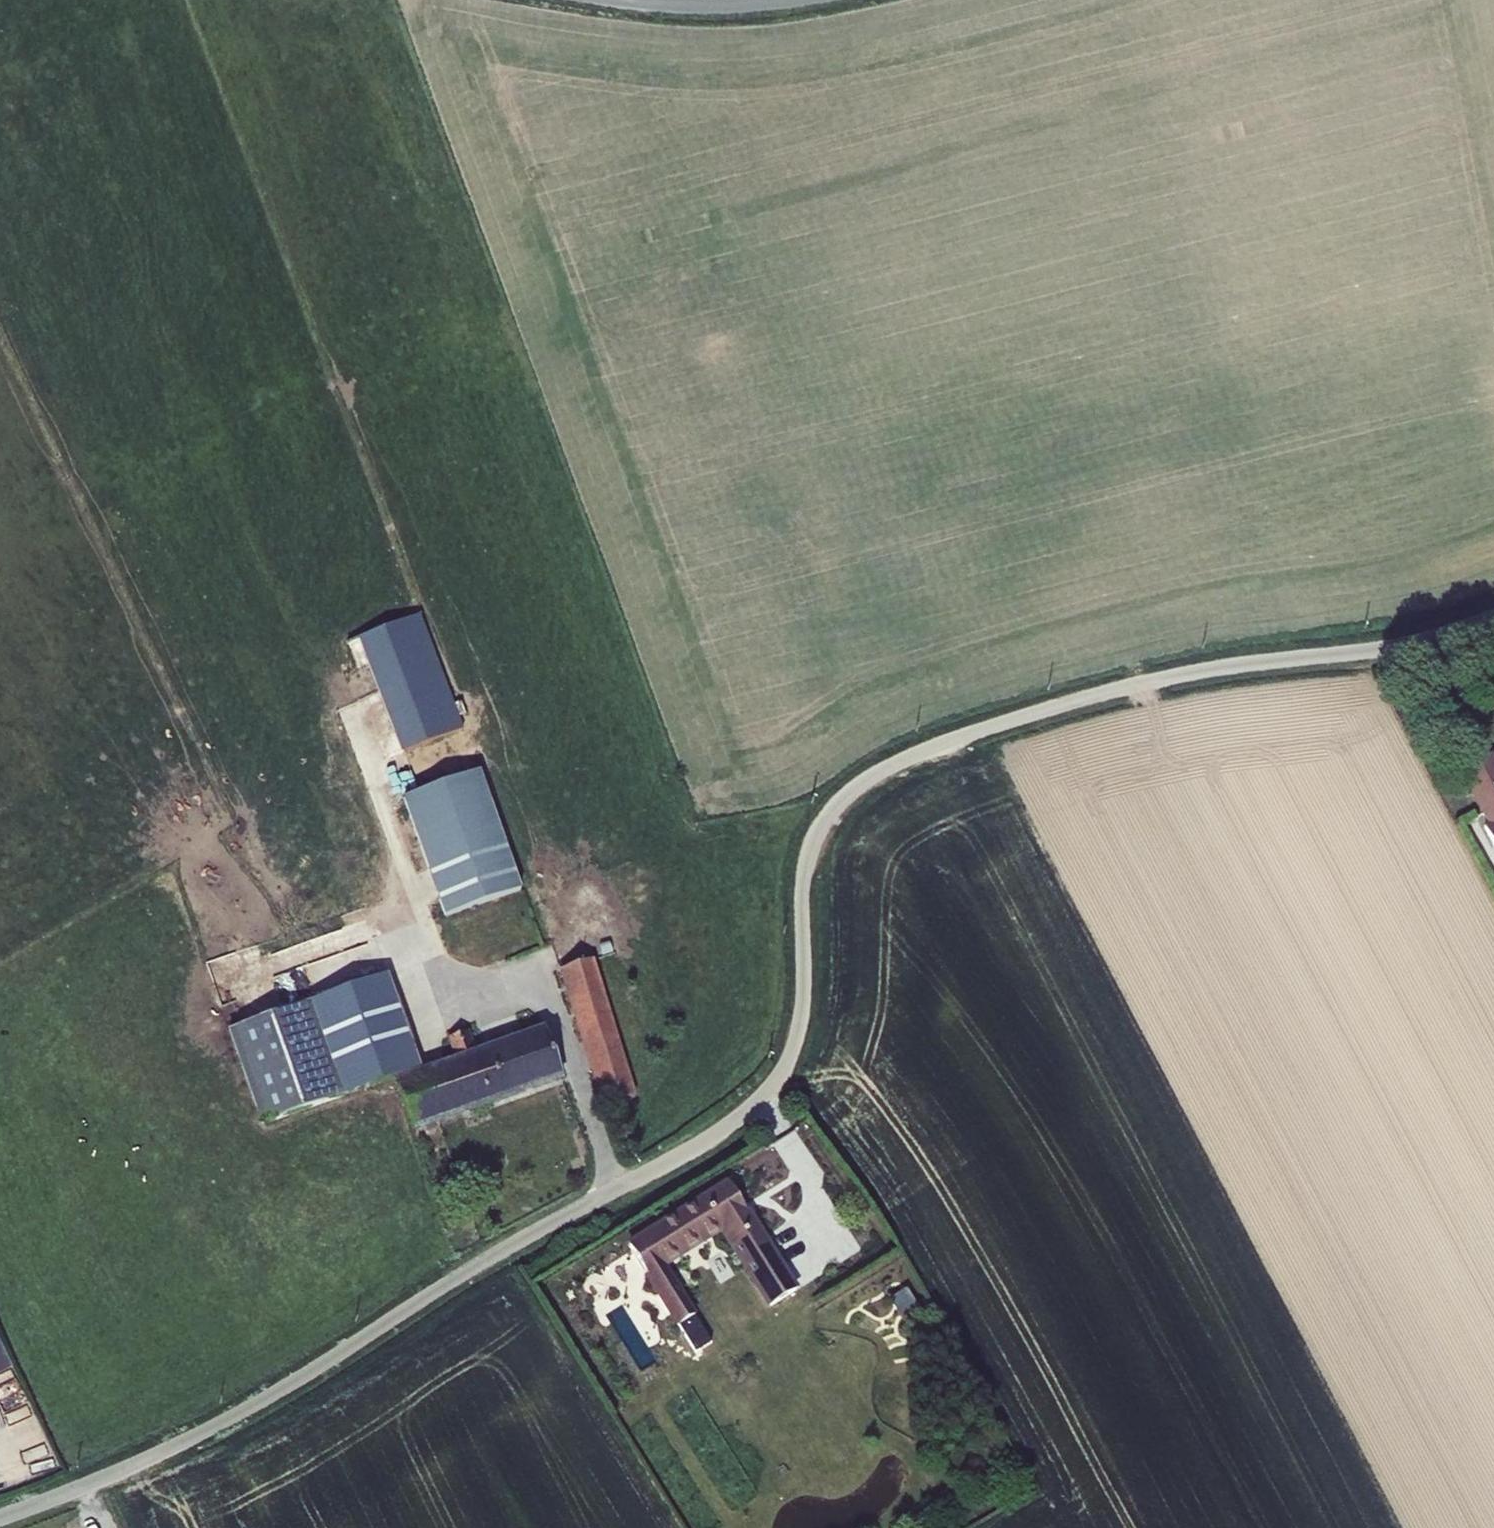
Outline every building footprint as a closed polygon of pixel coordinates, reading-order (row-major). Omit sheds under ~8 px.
[(372,715),(388,758),(463,729),(458,718),(467,714),(463,705),(461,706),(460,702),(457,704),(457,702),(454,704),(419,614),(345,643),(361,685),(372,715)] [(1460,769),(1488,825),(1483,827),(1493,847),(1493,764),(1489,754),(1460,769)] [(480,771),(403,798),(444,917),(521,890),(480,771)] [(591,961),(558,971),(603,1108),(634,1098),(591,961)] [(261,1125),(420,1069),(387,975),(228,1031),(261,1125)] [(454,1060),(395,1081),(414,1134),(563,1080),(544,1029),(475,1053),(467,1031),(446,1039),(454,1060)] [(729,1185),(628,1247),(695,1354),(710,1345),(694,1318),(698,1316),(668,1269),(721,1235),(768,1310),(799,1290),(750,1211),(746,1213),(729,1185)] [(619,1327),(642,1366),(654,1359),(623,1307),(611,1313),(619,1327)]
